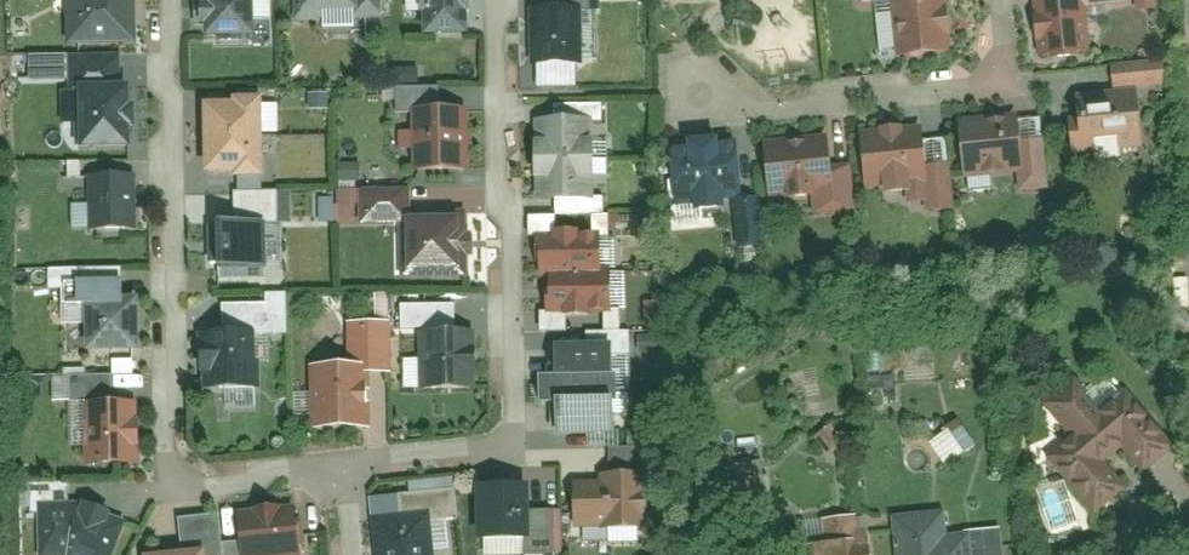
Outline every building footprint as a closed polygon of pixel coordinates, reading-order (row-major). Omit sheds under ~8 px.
[(137,40),(137,0),(72,0),(72,40),(137,40)] [(254,0),(205,0),(206,34),(255,33),(254,0)] [(358,8),(358,0),(302,0),(302,8),(358,8)] [(358,8),(358,16),(385,16),(385,0),(358,0),(358,8)] [(471,33),(470,0),(423,0),(424,34),(471,33)] [(901,55),(955,49),(950,0),(895,0),(901,55)] [(1044,57),(1092,52),(1087,5),(1086,0),(1038,0),(1044,57)] [(533,63),(584,63),(584,6),(550,6),(532,7),(533,63)] [(80,82),(123,82),(123,52),(73,52),(73,82),(80,82)] [(1169,83),(1166,59),(1115,64),(1117,88),(1169,83)] [(81,150),(131,150),(131,82),(123,82),(80,82),(81,150)] [(414,107),(441,106),(440,84),(397,86),(397,107),(414,107)] [(1140,90),(1075,97),(1081,151),(1146,144),(1140,90)] [(266,176),(264,95),(205,96),(207,172),(234,172),(234,177),(266,176)] [(556,101),(556,117),(596,117),(605,117),(605,101),(556,101)] [(415,170),(471,168),(470,105),(441,106),(414,107),(415,170)] [(1020,114),(963,120),(969,175),(1026,169),(1022,140),(1020,114)] [(556,117),(537,117),(538,196),(597,195),(596,117),(556,117)] [(923,124),(864,131),(870,186),(888,184),(889,191),(908,189),(910,200),(931,198),(927,164),(923,124)] [(829,136),(768,141),(773,195),(815,191),(834,189),(831,162),(829,136)] [(686,146),(675,147),(679,197),(695,196),(697,208),(725,206),(724,193),(742,192),(738,142),(720,143),(720,137),(686,140),(686,146)] [(1028,190),(1051,187),(1046,137),(1022,140),(1026,169),(1028,190)] [(815,191),(817,213),(857,210),(853,160),(831,162),(834,189),(815,191)] [(932,210),(958,208),(953,161),(927,164),(931,198),(932,210)] [(92,229),(140,227),(138,173),(90,174),(92,229)] [(403,276),(471,275),(469,207),(414,209),(413,185),(363,187),(364,224),(402,223),(403,276)] [(237,189),(238,221),(268,220),(281,220),(281,188),(237,189)] [(738,196),(743,244),(765,242),(760,195),(738,196)] [(68,226),(81,227),(83,204),(70,203),(68,226)] [(214,266),(269,265),(268,220),(238,221),(213,222),(214,266)] [(552,272),(602,272),(602,231),(539,232),(540,272),(552,272)] [(602,272),(552,272),(553,310),(612,309),(612,272),(602,272)] [(87,297),(124,295),(123,277),(78,279),(78,297),(87,297)] [(90,352),(141,350),(138,295),(124,295),(87,297),(90,352)] [(224,301),(225,328),(256,327),(292,327),(291,300),(224,301)] [(421,329),(459,328),(458,300),(402,302),(403,330),(421,329)] [(350,320),(351,362),(372,362),(372,372),(395,371),(393,319),(350,320)] [(203,388),(258,387),(256,327),(225,328),(201,329),(203,388)] [(421,329),(423,387),(480,386),(478,328),(459,328),(421,329)] [(614,377),(614,340),(557,341),(557,377),(614,377)] [(313,428),(374,426),(372,372),(372,362),(351,362),(312,363),(313,428)] [(86,402),(118,401),(117,373),(74,375),(75,402),(86,402)] [(615,400),(614,377),(557,377),(542,377),(542,400),(558,400),(615,400)] [(1074,434),(1051,453),(1101,511),(1129,486),(1107,461),(1127,444),(1149,470),(1176,446),(1127,388),(1105,407),(1079,378),(1049,404),(1074,434)] [(88,466),(142,463),(140,400),(118,401),(86,402),(88,466)] [(615,433),(615,400),(558,400),(559,433),(615,433)] [(925,440),(942,463),(973,441),(956,418),(925,440)] [(733,462),(734,476),(760,474),(759,460),(733,462)] [(576,528),(641,527),(641,471),(603,472),(603,480),(576,480),(576,528)] [(736,552),(770,549),(766,476),(731,478),(736,552)] [(480,539),(532,539),(532,509),(532,484),(479,484),(480,539)] [(401,493),(403,512),(431,508),(433,519),(462,516),(458,486),(401,493)] [(130,518),(83,500),(42,500),(41,554),(115,554),(130,518)] [(297,503),(240,510),(245,554),(297,554),(303,554),(297,503)] [(431,508),(403,512),(374,515),(378,554),(437,554),(433,519),(431,508)] [(557,508),(532,509),(532,539),(532,551),(557,551),(557,508)] [(897,516),(901,554),(972,554),(969,531),(950,533),(948,511),(897,516)] [(871,513),(823,519),(826,541),(807,544),(809,554),(876,554),(871,513)] [(185,523),(189,554),(221,554),(225,554),(220,518),(185,523)] [(1001,527),(969,531),(972,554),(1004,554),(1001,527)]
